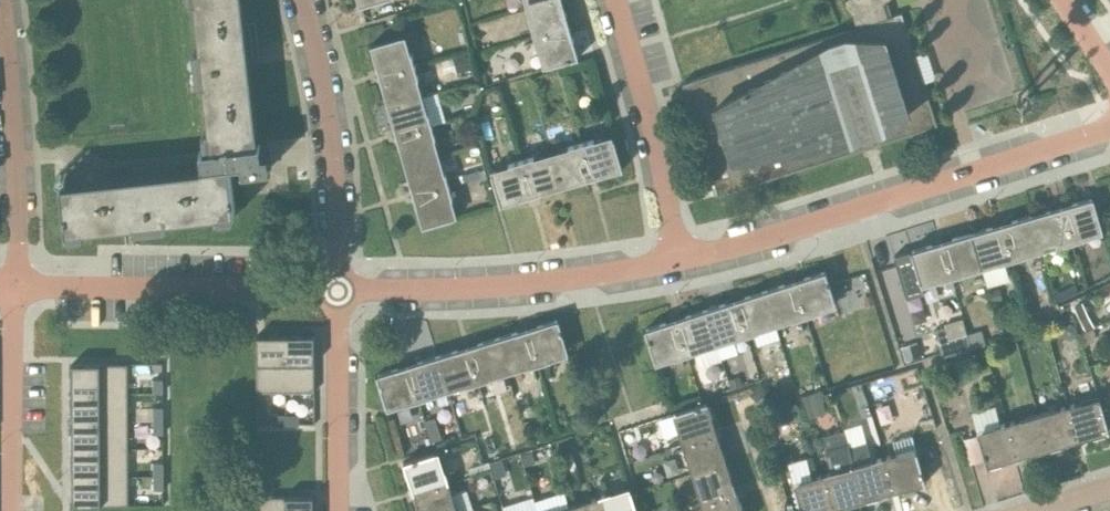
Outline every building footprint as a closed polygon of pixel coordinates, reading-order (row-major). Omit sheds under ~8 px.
[(201,170),(62,185),(62,183),(60,183),(66,231),(67,231),(67,229),(233,211),(233,213),(235,212),(230,165),(262,161),(263,161),(264,162),(270,155),(269,154),(268,144),(258,145),(241,0),(194,0),(210,150),(199,151),(201,170)] [(569,27),(561,0),(550,0),(526,7),(535,37),(569,27)] [(888,17),(883,4),(888,0),(845,0),(843,2),(853,15),(856,27),(888,17)] [(902,13),(888,17),(856,27),(683,82),(708,162),(718,195),(866,148),(866,150),(876,146),(876,145),(908,135),(912,134),(912,135),(923,132),(922,130),(938,126),(926,88),(924,83),(925,82),(917,55),(915,55),(902,13)] [(546,66),(547,67),(579,58),(578,57),(577,57),(569,27),(535,37),(543,67),(546,66)] [(381,76),(415,66),(406,35),(402,37),(402,36),(370,45),(371,46),(372,46),(381,76)] [(468,52),(453,57),(457,68),(458,73),(473,68),(468,52)] [(389,106),(423,96),(415,66),(381,76),(389,106)] [(398,136),(431,126),(423,96),(389,106),(398,136)] [(406,166),(440,156),(431,126),(398,136),(406,166)] [(582,144),(591,177),(621,169),(622,170),(623,169),(614,138),(613,138),(612,135),(582,144)] [(562,147),(558,136),(548,139),(552,151),(562,147)] [(561,186),(591,177),(582,144),(552,153),(561,186)] [(531,195),(561,186),(552,153),(522,161),(531,195)] [(415,196),(448,186),(440,156),(406,166),(415,196)] [(501,203),(531,195),(522,161),(490,171),(501,205),(502,205),(501,203)] [(448,186),(415,196),(423,226),(422,226),(422,227),(454,219),(454,218),(457,217),(448,186)] [(1062,208),(1072,241),(1102,233),(1101,229),(1102,229),(1093,198),(1092,198),(1092,199),(1062,208)] [(1042,250),(1072,241),(1062,208),(1032,217),(1042,250)] [(1012,259),(1042,250),(1032,217),(1002,226),(1012,259)] [(982,267),(1012,259),(1002,226),(972,234),(982,267)] [(952,276),(982,267),(972,234),(943,243),(952,276)] [(912,250),(894,256),(906,298),(923,293),(921,285),(952,276),(943,243),(913,252),(912,250)] [(795,282),(806,315),(836,306),(835,302),(826,271),(824,272),(825,273),(795,282)] [(776,325),(806,315),(795,282),(765,292),(776,325)] [(1060,300),(1079,291),(1076,284),(1056,293),(1060,300)] [(1003,300),(1000,289),(990,291),(992,303),(1003,300)] [(746,334),(776,325),(765,292),(736,301),(746,334)] [(871,296),(865,298),(868,307),(874,305),(871,296)] [(716,344),(746,334),(736,301),(706,311),(716,344)] [(1074,306),(1086,331),(1093,328),(1094,327),(1083,302),(1074,306)] [(687,353),(716,344),(706,311),(676,321),(687,353)] [(1044,321),(1041,311),(1030,313),(1032,324),(1044,321)] [(944,323),(945,327),(935,330),(942,356),(971,349),(967,335),(963,319),(944,323)] [(568,351),(559,320),(557,320),(558,321),(528,330),(538,363),(568,354),(568,351)] [(656,363),(687,353),(676,321),(646,330),(646,329),(645,329),(656,363)] [(1077,335),(1077,328),(1072,322),(1065,324),(1061,331),(1063,337),(1071,340),(1077,335)] [(1093,328),(1086,331),(1081,334),(1085,344),(1093,341),(1095,333),(1093,328)] [(508,372),(538,363),(528,330),(498,339),(508,372)] [(315,392),(315,335),(286,336),(286,392),(315,392)] [(257,392),(286,392),(286,336),(256,336),(257,392)] [(478,381),(508,372),(498,339),(468,348),(478,381)] [(901,346),(905,361),(922,356),(918,342),(901,346)] [(448,390),(478,381),(468,348),(438,357),(448,390)] [(418,399),(448,390),(438,357),(408,366),(418,399)] [(72,392),(128,392),(128,364),(72,364),(72,392)] [(952,374),(961,386),(973,377),(964,365),(952,374)] [(388,408),(418,399),(408,366),(378,375),(378,374),(377,374),(386,405),(387,405),(388,408)] [(744,385),(741,376),(728,379),(730,388),(744,385)] [(154,380),(154,393),(163,393),(163,379),(154,380)] [(758,387),(750,395),(758,402),(765,394),(758,387)] [(826,400),(824,395),(823,390),(802,396),(805,406),(826,400)] [(128,392),(72,392),(72,421),(129,420),(128,392)] [(1069,406),(1078,439),(1108,431),(1108,433),(1109,432),(1100,398),(1069,406)] [(683,444),(716,434),(707,404),(708,403),(708,402),(673,413),(683,444)] [(1044,449),(1078,439),(1069,406),(1035,416),(1044,449)] [(154,407),(154,421),(163,421),(163,407),(154,407)] [(299,415),(286,416),(286,424),(300,424),(299,415)] [(273,424),(286,424),(286,416),(273,416),(273,424)] [(1017,457),(1044,449),(1035,416),(1008,423),(1017,457)] [(72,449),(129,449),(129,420),(72,421),(72,449)] [(163,434),(163,421),(154,421),(155,434),(163,434)] [(987,465),(1017,457),(1008,423),(978,432),(979,435),(978,435),(986,467),(988,466),(987,465)] [(860,438),(859,425),(842,427),(844,440),(860,438)] [(442,439),(438,428),(427,431),(431,442),(442,439)] [(693,474),(726,464),(716,434),(683,444),(693,474)] [(884,458),(894,491),(924,482),(924,484),(926,483),(917,452),(916,452),(915,449),(911,436),(893,441),(898,454),(884,458)] [(849,446),(855,466),(864,499),(894,491),(884,458),(872,461),(867,441),(849,446)] [(72,449),(72,477),(129,477),(129,449),(72,449)] [(536,463),(532,451),(521,455),(525,466),(536,463)] [(415,493),(448,483),(438,452),(436,453),(436,452),(404,462),(404,464),(406,463),(415,493)] [(577,471),(572,452),(558,456),(563,475),(577,471)] [(155,476),(163,476),(163,463),(154,463),(155,476)] [(470,473),(491,467),(489,463),(469,468),(470,473)] [(703,504),(736,494),(726,464),(693,474),(703,504)] [(834,508),(864,499),(855,466),(825,474),(834,508)] [(834,508),(825,474),(794,483),(795,486),(794,487),(801,510),(822,510),(834,508)] [(163,476),(155,476),(155,489),(164,489),(163,476)] [(129,505),(129,477),(72,477),(73,506),(129,505)] [(448,483),(415,493),(420,510),(457,510),(448,483)] [(603,510),(638,510),(630,487),(599,496),(603,510)] [(703,504),(705,510),(742,510),(736,494),(703,504)] [(257,510),(313,510),(313,496),(257,497),(257,510)] [(599,496),(569,506),(571,510),(603,510),(599,496)]
